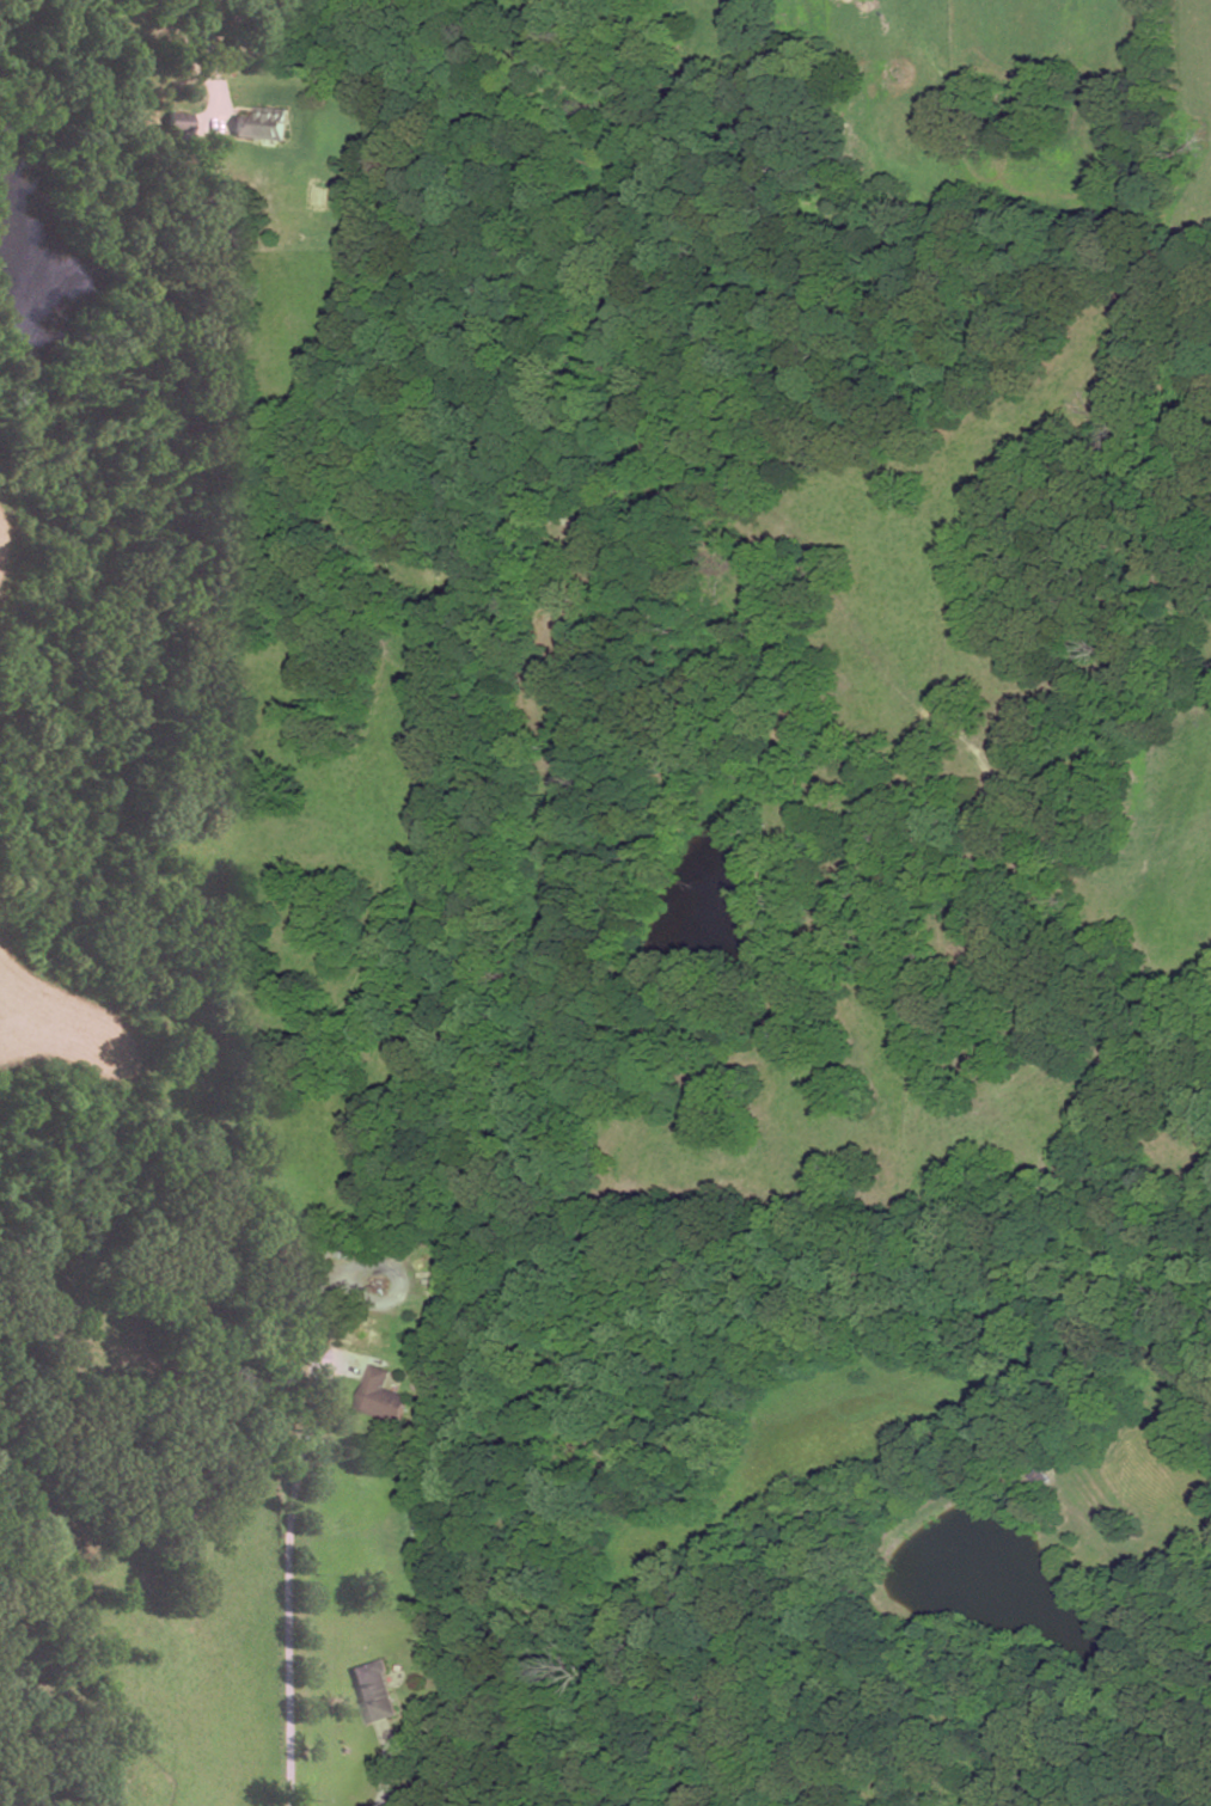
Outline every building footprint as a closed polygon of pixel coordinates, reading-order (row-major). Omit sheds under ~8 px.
[(258,108),(257,120),(233,117),(231,136),(287,142),(290,111),(258,108)] [(166,114),(189,116),(186,133),(164,130),(166,114)] [(368,1364),(390,1372),(384,1389),(408,1397),(398,1425),(353,1409),(368,1364)] [(348,1669),(384,1658),(389,1672),(385,1673),(397,1715),(366,1725),(348,1669)]
